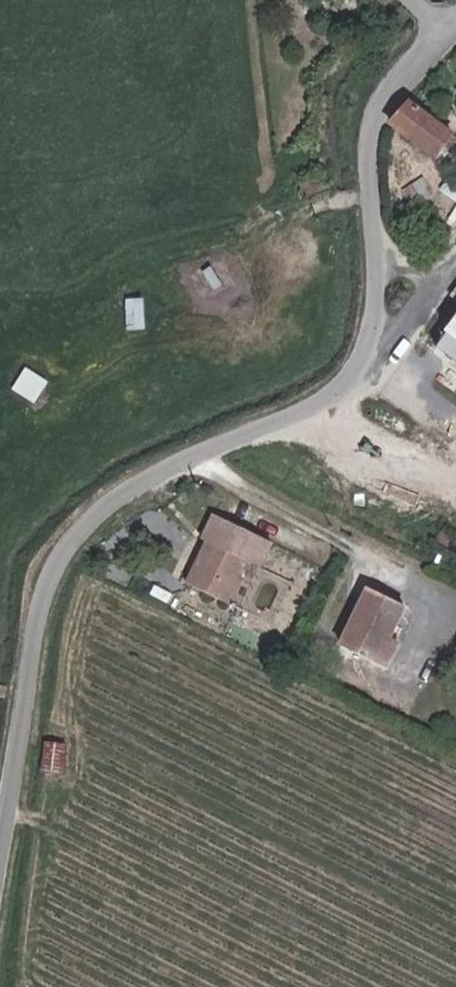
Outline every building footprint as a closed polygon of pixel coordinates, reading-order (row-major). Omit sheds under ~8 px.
[(413,93),(409,97),(394,115),(402,122),(436,152),(455,132),(455,129),(413,93)] [(148,297),(130,297),(129,327),(147,327),(148,297)] [(28,365),(15,387),(40,401),(52,379),(28,365)] [(266,537),(213,509),(201,532),(206,535),(184,579),(223,598),(245,555),(254,560),(266,537)] [(378,652),(381,654),(405,607),(368,587),(350,621),(357,626),(345,647),(369,660),(372,651),(373,650),(374,651),(378,652)] [(383,655),(392,658),(396,648),(389,644),(383,655)] [(370,662),(376,664),(381,654),(378,652),(374,651),(370,662)] [(387,670),(392,658),(383,655),(381,654),(376,664),(387,670)]
